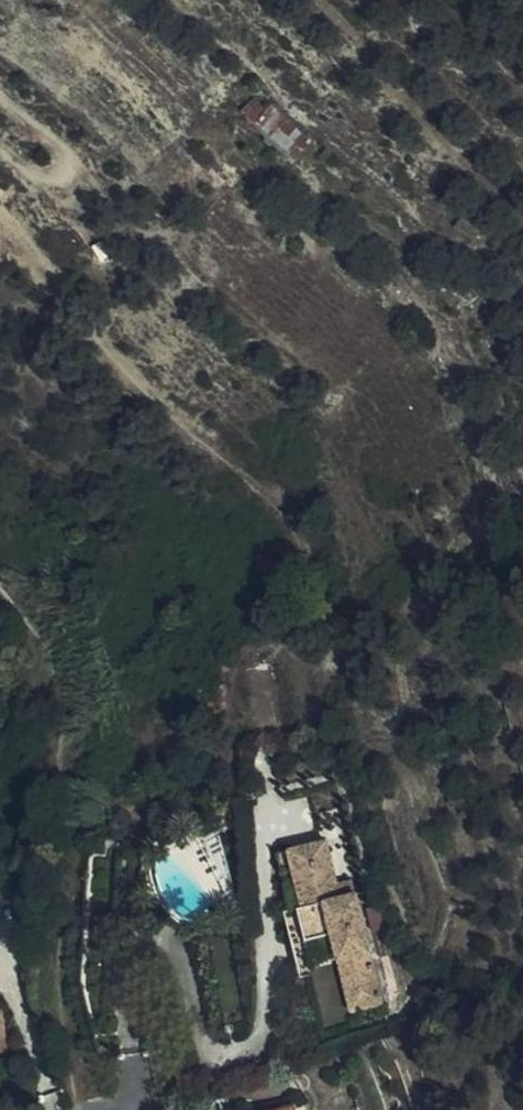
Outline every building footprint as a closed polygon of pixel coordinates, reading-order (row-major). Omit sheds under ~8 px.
[(254,98),(238,115),(293,166),(314,143),(273,105),(268,110),(254,98)] [(267,809),(270,790),(238,801),(244,818),(267,809)] [(402,1000),(392,882),(367,884),(362,839),(312,843),(316,901),(310,901),(316,969),(330,968),(329,961),(364,957),(366,981),(390,980),(392,1001),(402,1000)] [(308,1101),(298,1104),(300,1109),(311,1109),(308,1101)]
